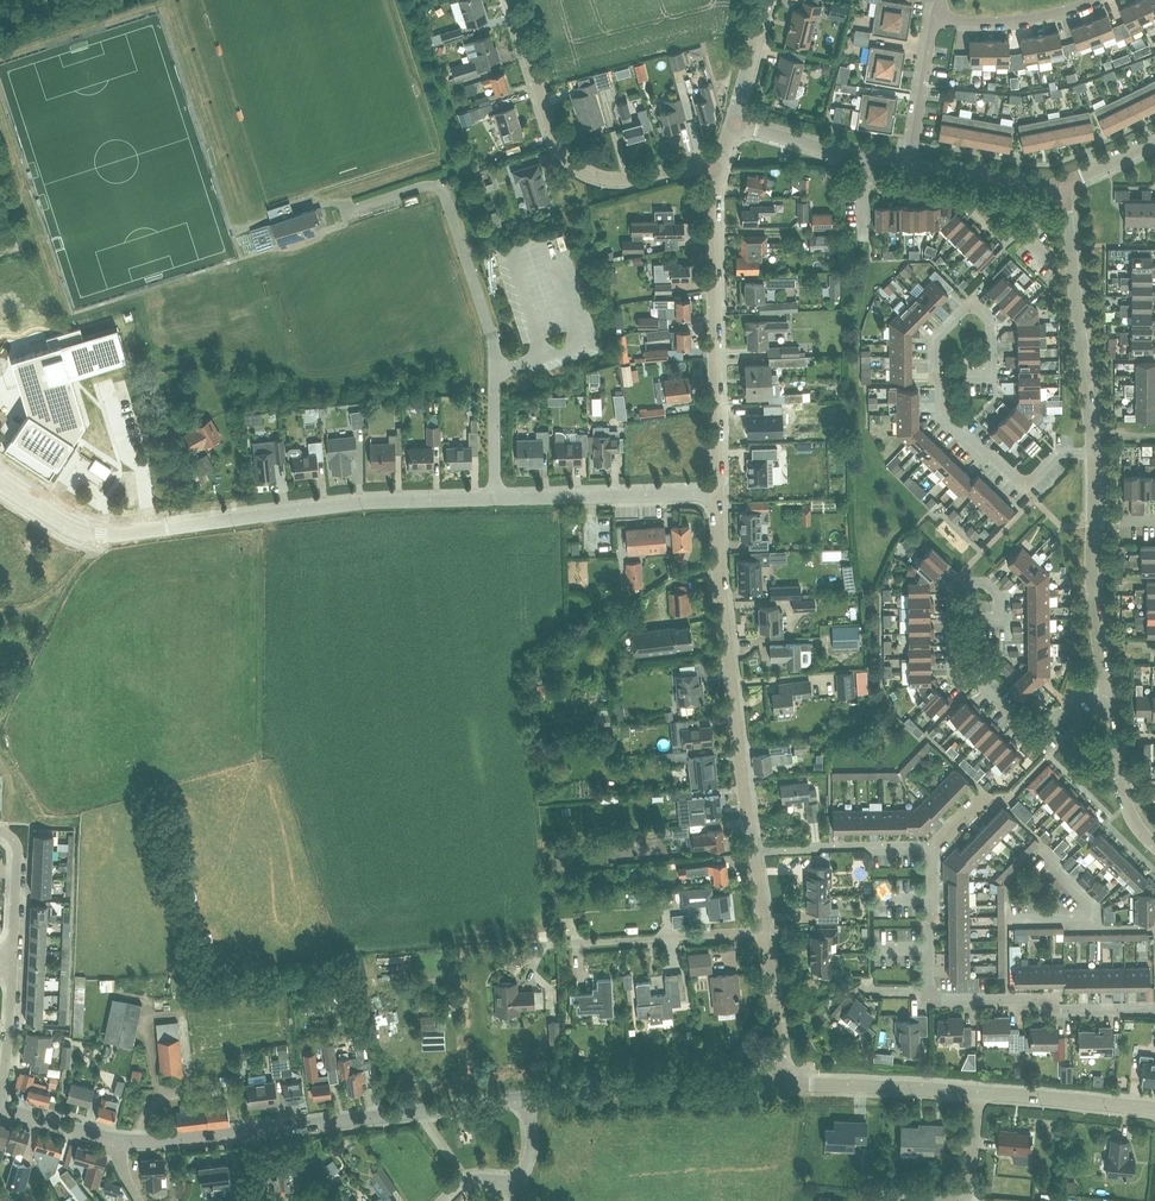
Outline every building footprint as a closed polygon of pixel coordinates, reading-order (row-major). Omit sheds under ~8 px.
[(468,26),(487,20),(481,0),(459,0),(468,26)] [(866,0),(877,2),(875,16),(910,21),(913,4),(889,0),(866,0)] [(1140,22),(1152,17),(1144,0),(1138,0),(1131,3),(1140,22)] [(1152,17),(1154,23),(1154,0),(1144,0),(1152,17)] [(785,42),(797,44),(808,47),(816,16),(819,16),(822,5),(803,1),(801,11),(793,9),(785,42)] [(845,22),(849,8),(831,3),(828,17),(845,22)] [(1125,21),(1118,24),(1121,31),(1124,38),(1143,29),(1140,22),(1131,3),(1119,9),(1125,21)] [(1119,40),(1124,38),(1121,31),(1118,24),(1112,27),(1107,14),(1095,19),(1104,44),(1105,45),(1119,40)] [(907,39),(910,21),(875,16),(872,33),(895,37),(907,39)] [(1104,44),(1095,19),(1083,24),(1090,43),(1092,48),(1104,44)] [(1075,41),(1068,43),(1071,50),(1090,43),(1083,24),(1070,28),(1075,41)] [(461,27),(441,33),(441,32),(431,35),(434,45),(444,42),(463,36),(461,27)] [(855,29),(854,36),(869,39),(870,32),(855,29)] [(1059,32),(1046,34),(1050,55),(1071,50),(1068,43),(1061,44),(1059,32)] [(1051,60),(1050,55),(1046,34),(1033,37),(1038,62),(1038,63),(1051,60)] [(495,52),(489,35),(466,43),(471,60),(480,57),(482,64),(499,58),(497,51),(495,52)] [(868,46),(869,39),(854,36),(853,44),(868,46)] [(1023,52),(1016,53),(1018,69),(1026,67),(1026,64),(1038,62),(1033,37),(1020,39),(1023,52)] [(983,61),(996,61),(996,40),(983,41),(983,61)] [(1018,69),(1016,53),(1009,53),(1009,40),(996,40),(996,61),(996,67),(1009,67),(1009,68),(1018,69)] [(962,54),(962,69),(983,69),(983,61),(983,41),(970,41),(970,54),(962,54)] [(1148,44),(1132,51),(1135,58),(1151,52),(1148,44)] [(867,63),(902,68),(905,51),(870,45),(867,63)] [(685,66),(681,51),(669,54),(673,69),(685,66)] [(1064,64),(1063,54),(1053,54),(1053,65),(1064,64)] [(1128,54),(1112,60),(1115,65),(1130,60),(1128,54)] [(777,80),(774,91),(781,93),(780,96),(783,97),(782,99),(786,105),(796,107),(798,99),(796,97),(802,94),(804,87),(795,84),(797,77),(799,78),(802,66),(803,62),(788,58),(786,57),(782,56),(778,68),(780,69),(779,72),(777,72),(775,79),(777,80)] [(1102,62),(1105,69),(1113,66),(1110,59),(1102,62)] [(451,66),(455,79),(478,72),(474,60),(451,66)] [(1135,62),(1138,69),(1144,67),(1141,60),(1135,62)] [(829,74),(832,66),(831,66),(831,63),(827,62),(826,64),(824,63),(821,72),(829,74)] [(1138,69),(1135,62),(1130,64),(1133,71),(1138,69)] [(648,79),(644,63),(635,65),(639,81),(648,79)] [(900,86),(902,68),(867,63),(864,80),(900,86)] [(839,65),(836,80),(846,83),(850,67),(839,65)] [(615,68),(616,78),(631,77),(630,67),(615,68)] [(597,90),(612,86),(608,70),(593,74),(597,90)] [(496,93),(497,93),(509,89),(504,72),(491,76),(491,77),(483,80),(484,85),(493,83),(496,93)] [(1065,74),(1067,82),(1076,80),(1074,72),(1065,74)] [(1018,77),(1009,77),(1010,88),(1019,88),(1018,77)] [(1154,104),(1154,79),(1145,84),(1154,104)] [(988,81),(987,89),(995,89),(996,82),(988,81)] [(835,89),(841,90),(856,92),(857,85),(842,83),(836,82),(835,89)] [(1079,84),(1082,91),(1087,89),(1084,82),(1079,84)] [(474,83),(464,86),(467,96),(477,93),(474,83)] [(603,121),(600,110),(594,93),(596,92),(593,83),(579,87),(582,95),(574,98),(578,113),(581,112),(585,127),(589,126),(590,127),(592,126),(592,125),(603,121)] [(1082,91),(1079,84),(1074,86),(1077,93),(1082,91)] [(1145,84),(1132,90),(1144,114),(1154,108),(1154,104),(1145,84)] [(702,93),(704,101),(696,103),(698,110),(701,121),(715,118),(713,110),(715,109),(710,90),(702,93)] [(1144,114),(1132,90),(1120,97),(1131,120),(1144,114)] [(860,110),(895,115),(898,98),(862,92),(860,110)] [(1041,92),(1034,93),(1035,101),(1043,99),(1041,92)] [(477,99),(479,105),(480,106),(481,105),(491,102),(488,95),(477,99)] [(1107,103),(1118,126),(1131,120),(1120,97),(1107,103)] [(659,113),(663,131),(680,127),(678,119),(685,117),(680,98),(669,101),(671,110),(659,113)] [(648,115),(646,108),(637,111),(639,118),(632,120),(627,101),(618,104),(624,126),(627,140),(645,136),(644,130),(652,128),(648,115)] [(1105,132),(1118,126),(1107,103),(1094,109),(1105,132)] [(836,106),(833,120),(841,122),(843,110),(843,107),(837,106),(836,106)] [(503,141),(509,139),(521,135),(517,123),(519,122),(514,107),(494,113),(503,141)] [(481,108),(473,109),(475,123),(483,122),(481,108)] [(471,123),(471,120),(467,110),(458,113),(462,126),(471,123)] [(892,133),(895,115),(860,110),(857,127),(892,133)] [(1089,110),(1074,113),(1079,138),(1094,135),(1089,110)] [(952,141),(953,141),(957,115),(943,112),(938,137),(952,140),(952,141)] [(1060,116),(1066,142),(1066,141),(1079,138),(1074,113),(1060,116)] [(1012,123),(1013,115),(1001,114),(1000,122),(1012,123)] [(971,117),(957,115),(953,141),(967,143),(971,117)] [(1047,119),(1052,145),(1066,142),(1060,116),(1047,119)] [(967,143),(981,145),(985,120),(971,117),(967,143)] [(1033,121),(1038,147),(1051,144),(1051,145),(1052,145),(1047,119),(1033,121)] [(999,122),(985,120),(981,145),(995,148),(999,122)] [(1038,147),(1033,121),(1018,124),(1023,149),(1038,147)] [(999,122),(995,148),(1009,150),(1014,125),(999,122)] [(530,167),(529,166),(513,171),(516,181),(522,179),(530,206),(535,205),(536,206),(539,205),(538,204),(550,200),(541,173),(542,172),(532,175),(529,167),(530,167)] [(765,185),(775,188),(777,179),(767,177),(768,176),(756,174),(756,176),(748,174),(744,188),(746,189),(744,199),(760,199),(761,193),(764,193),(765,185)] [(791,177),(790,187),(804,188),(804,178),(791,177)] [(1124,223),(1135,223),(1136,200),(1129,200),(1129,190),(1115,190),(1115,200),(1124,200),(1124,223)] [(1142,200),(1136,200),(1135,223),(1146,223),(1146,190),(1142,190),(1142,200)] [(1146,223),(1154,223),(1154,200),(1150,200),(1151,190),(1146,190),(1146,223)] [(887,227),(888,227),(888,201),(883,201),(883,206),(875,206),(875,227),(887,227)] [(901,205),(893,205),(893,201),(888,201),(888,227),(895,227),(895,234),(901,234),(901,227),(901,205)] [(908,205),(901,205),(901,227),(914,226),(914,201),(908,201),(908,205)] [(914,201),(914,226),(927,226),(927,205),(926,205),(919,205),(919,201),(914,201)] [(926,201),(926,205),(927,205),(927,226),(940,226),(949,205),(932,205),(932,201),(926,201)] [(809,220),(808,202),(798,202),(798,220),(809,220)] [(769,205),(762,205),(750,205),(750,209),(742,209),(742,223),(758,223),(758,213),(769,213),(774,213),(774,205),(769,205)] [(961,216),(949,205),(940,226),(950,235),(964,220),(965,220),(968,217),(964,213),(961,216)] [(287,246),(286,242),(316,233),(313,222),(320,220),(318,216),(316,209),(272,223),(279,244),(280,244),(282,248),(287,246)] [(632,233),(632,234),(653,234),(653,238),(665,238),(683,237),(683,222),(674,222),(674,219),(673,210),(655,210),(655,220),(632,220),(632,223),(632,233)] [(832,213),(812,213),(812,227),(832,227),(832,213)] [(964,220),(950,235),(959,244),(977,226),(973,222),(970,225),(965,220),(964,220)] [(274,247),(267,225),(250,230),(257,252),(274,247)] [(980,230),(977,226),(959,244),(968,253),(983,238),(977,233),(980,230)] [(810,250),(830,250),(829,234),(810,234),(810,250)] [(737,272),(749,272),(758,272),(758,258),(761,258),(761,251),(785,250),(785,242),(767,242),(767,236),(754,236),(742,236),(742,255),(736,255),(737,272)] [(975,264),(980,269),(996,254),(991,249),(995,244),(991,240),(988,243),(983,238),(968,253),(977,262),(975,264)] [(643,252),(643,240),(633,240),(623,240),(622,252),(643,252)] [(1132,269),(1154,269),(1154,263),(1151,263),(1151,255),(1140,255),(1140,248),(1125,248),(1125,261),(1132,261),(1132,269)] [(604,252),(606,261),(612,259),(613,259),(614,261),(624,259),(624,257),(624,254),(614,256),(613,250),(604,252)] [(939,265),(944,259),(940,256),(935,261),(939,265)] [(641,257),(633,257),(634,265),(641,264),(641,257)] [(944,259),(939,265),(943,269),(948,263),(944,259)] [(997,299),(1012,284),(1006,278),(1014,269),(1007,262),(992,277),(997,281),(979,299),(983,303),(992,294),(997,299)] [(664,263),(655,263),(655,280),(664,280),(671,280),(678,280),(690,279),(689,265),(681,265),(681,263),(669,263),(664,263)] [(904,266),(910,273),(914,269),(907,263),(904,266)] [(910,273),(904,266),(900,270),(907,276),(910,273)] [(953,287),(945,278),(935,269),(928,276),(931,279),(924,287),(939,302),(948,293),(947,292),(953,287)] [(1151,283),(1151,275),(1154,275),(1154,269),(1132,269),(1132,276),(1120,276),(1120,283),(1151,283)] [(492,288),(497,286),(493,273),(487,275),(492,288)] [(840,273),(830,274),(830,296),(840,296),(840,273)] [(763,282),(757,282),(745,282),(745,300),(764,300),(764,286),(796,286),(795,278),(763,278),(763,282)] [(964,278),(959,284),(962,288),(968,282),(964,278)] [(886,284),(893,291),(896,287),(890,280),(886,284)] [(671,283),(655,283),(655,293),(672,293),(671,283)] [(1131,296),(1154,296),(1154,290),(1151,290),(1151,283),(1120,283),(1120,288),(1131,288),(1131,296)] [(890,294),(893,291),(886,284),(883,287),(890,294)] [(997,316),(1021,293),(1012,284),(997,299),(1002,305),(994,313),(997,316)] [(924,287),(915,295),(931,311),(939,302),(924,287)] [(1021,293),(997,316),(1002,321),(1010,312),(1015,318),(1030,303),(1031,302),(1021,293)] [(922,319),(931,311),(915,295),(906,304),(922,319)] [(1131,296),(1131,303),(1120,303),(1120,310),(1151,310),(1151,303),(1154,303),(1154,296),(1131,296)] [(668,300),(654,300),(654,307),(667,307),(667,318),(676,318),(678,318),(690,317),(690,300),(678,300),(668,300)] [(797,311),(797,302),(759,304),(759,313),(786,312),(790,312),(797,311)] [(1017,319),(1017,322),(1038,321),(1038,310),(1030,303),(1015,318),(1017,319)] [(922,319),(906,304),(898,312),(914,328),(915,327),(922,319)] [(1120,316),(1131,316),(1131,323),(1154,323),(1154,318),(1151,318),(1151,310),(1120,310),(1120,316)] [(914,328),(898,312),(891,320),(891,337),(887,337),(887,343),(891,343),(911,343),(911,336),(920,336),(920,333),(915,327),(914,328)] [(658,317),(638,317),(638,328),(659,328),(658,317)] [(623,320),(615,321),(616,328),(624,327),(623,320)] [(748,321),(748,322),(746,322),(746,332),(748,332),(748,347),(768,347),(767,330),(787,330),(787,321),(748,321)] [(1001,335),(1039,335),(1039,321),(1038,321),(1017,322),(1018,330),(1006,330),(1001,335)] [(1131,331),(1120,331),(1120,337),(1151,337),(1151,330),(1154,330),(1154,323),(1131,323),(1131,331)] [(28,413),(5,449),(50,478),(86,424),(72,377),(128,361),(118,326),(83,337),(80,327),(47,337),(49,347),(12,358),(28,413)] [(669,331),(668,327),(647,330),(648,340),(668,337),(672,337),(672,348),(678,348),(690,348),(690,330),(669,331)] [(1018,348),(1039,347),(1039,335),(1001,335),(1001,341),(1018,340),(1018,348)] [(1151,337),(1120,337),(1120,343),(1131,343),(1131,350),(1129,350),(1128,358),(1144,358),(1144,351),(1154,351),(1154,345),(1151,345),(1151,337)] [(1117,338),(1108,338),(1108,346),(1113,346),(1117,342),(1117,338)] [(911,355),(911,343),(891,343),(891,355),(911,355)] [(600,346),(586,350),(589,357),(602,353),(600,346)] [(782,356),(799,355),(805,355),(805,352),(798,352),(798,346),(782,346),(782,356)] [(1006,361),(1039,360),(1039,347),(1018,348),(1018,355),(1006,356),(1006,361)] [(668,348),(644,350),(645,361),(662,359),(668,359),(668,348)] [(891,355),(891,367),(911,367),(911,355),(891,355)] [(807,356),(783,357),(784,365),(784,366),(801,365),(808,365),(807,356)] [(1018,374),(1040,373),(1039,360),(1006,361),(1006,366),(1018,366),(1018,374)] [(1154,377),(1154,362),(1125,362),(1125,368),(1136,368),(1136,377),(1154,377)] [(622,369),(624,385),(633,383),(630,364),(621,365),(622,369)] [(770,380),(778,380),(777,373),(769,374),(769,364),(746,365),(747,381),(770,380)] [(911,380),(911,367),(891,367),(891,380),(911,380)] [(871,382),(871,376),(871,368),(861,368),(861,376),(861,382),(871,382)] [(1007,387),(1040,386),(1040,373),(1018,374),(1018,381),(1006,381),(1007,387)] [(688,376),(676,378),(664,380),(667,402),(691,399),(688,376)] [(1154,391),(1154,377),(1136,377),(1136,383),(1125,383),(1125,391),(1154,391)] [(778,386),(778,380),(770,380),(747,381),(747,397),(770,396),(770,386),(778,386)] [(1040,386),(1007,387),(1007,392),(1019,392),(1018,399),(1039,399),(1040,399),(1040,386)] [(918,389),(906,389),(897,389),(897,402),(918,402),(918,389)] [(1154,405),(1154,391),(1125,391),(1125,395),(1136,396),(1136,405),(1154,405)] [(606,410),(606,392),(596,392),(596,410),(606,410)] [(784,393),(785,402),(803,401),(802,393),(784,393)] [(623,394),(614,394),(616,404),(624,403),(623,394)] [(1018,402),(1016,404),(1032,419),(1038,425),(1043,419),(1042,414),(1046,414),(1046,399),(1040,399),(1039,399),(1018,399),(1018,402)] [(1032,419),(1016,404),(1011,409),(1003,401),(999,405),(1023,428),(1032,419)] [(918,414),(918,402),(897,402),(897,414),(918,414)] [(1060,404),(1051,404),(1051,415),(1059,415),(1060,404)] [(782,435),(781,405),(764,405),(764,414),(747,415),(747,436),(782,435)] [(1023,428),(999,405),(995,409),(1004,417),(999,423),(1014,437),(1023,428)] [(1136,405),(1136,413),(1124,413),(1124,420),(1154,420),(1154,405),(1136,405)] [(640,420),(663,417),(662,407),(646,409),(646,408),(639,409),(640,420)] [(362,410),(351,412),(353,428),(364,427),(362,410)] [(439,426),(438,426),(438,418),(436,418),(436,414),(429,415),(429,418),(427,418),(428,443),(440,442),(439,428),(439,426)] [(918,420),(918,414),(897,414),(894,414),(894,420),(897,420),(897,433),(907,442),(921,428),(922,429),(927,424),(927,420),(918,420)] [(198,427),(186,434),(195,450),(204,444),(205,445),(219,437),(209,420),(198,426),(198,427)] [(1005,447),(1014,437),(999,423),(993,428),(985,420),(981,424),(1005,447)] [(478,454),(478,431),(477,423),(471,423),(471,431),(468,431),(469,446),(447,447),(448,467),(471,466),(471,455),(478,454)] [(371,466),(381,466),(386,466),(386,469),(395,468),(395,453),(402,453),(402,441),(402,426),(397,426),(397,434),(389,434),(389,443),(371,443),(371,466)] [(589,452),(594,452),(594,464),(611,463),(610,451),(619,451),(619,439),(619,436),(605,436),(605,426),(593,426),(593,435),(588,435),(588,444),(589,452)] [(930,437),(922,429),(921,428),(907,442),(916,451),(930,437)] [(536,439),(518,440),(518,462),(533,462),(533,465),(542,465),(542,450),(549,449),(549,430),(536,431),(536,439)] [(566,440),(566,436),(565,433),(563,431),(559,431),(555,431),(555,441),(556,463),(567,463),(567,462),(573,462),(573,464),(581,464),(581,455),(588,455),(588,433),(577,433),(577,440),(566,440)] [(328,439),(329,445),(330,457),(331,457),(333,473),(351,471),(349,455),(357,454),(355,442),(355,436),(328,439)] [(938,445),(930,437),(916,451),(924,460),(938,445)] [(1024,447),(1032,455),(1042,446),(1033,438),(1024,447)] [(286,461),(283,439),(253,442),(257,481),(276,479),(274,462),(286,461)] [(1144,451),(1154,450),(1154,439),(1143,441),(1144,451)] [(293,457),(293,465),(295,477),(306,476),(306,475),(311,474),(311,475),(318,474),(317,460),(324,459),(323,447),(322,440),(308,442),(310,454),(302,454),(302,449),(299,447),(289,448),(287,451),(288,457),(293,457)] [(837,444),(828,445),(828,453),(838,452),(837,444)] [(947,454),(938,445),(924,460),(933,468),(947,454)] [(433,467),(433,447),(409,448),(410,468),(433,467)] [(752,458),(748,458),(748,485),(773,484),(773,482),(781,482),(780,465),(773,465),(773,458),(777,458),(777,447),(752,448),(752,458)] [(1023,447),(1018,453),(1022,457),(1028,452),(1023,447)] [(207,454),(190,463),(201,484),(210,480),(207,473),(215,469),(207,454)] [(947,454),(933,468),(942,477),(956,462),(947,454)] [(84,459),(65,492),(79,500),(98,467),(84,459)] [(965,471),(956,462),(942,477),(950,486),(965,471)] [(894,473),(901,466),(898,463),(891,470),(894,473)] [(1131,513),(1138,513),(1138,475),(1130,475),(1130,464),(1124,464),(1124,495),(1131,495),(1131,513)] [(1151,495),(1151,464),(1145,464),(1145,475),(1138,475),(1138,513),(1144,514),(1144,495),(1151,495)] [(901,466),(894,473),(898,477),(905,470),(901,466)] [(973,479),(965,471),(950,486),(959,494),(978,474),(973,479)] [(964,490),(972,498),(987,483),(978,474),(959,494),(959,495),(964,490)] [(181,487),(193,482),(190,475),(178,480),(181,487)] [(912,490),(918,484),(915,480),(908,487),(912,490)] [(996,491),(987,483),(972,498),(981,506),(996,491)] [(922,487),(918,484),(912,490),(915,494),(922,487)] [(996,491),(981,506),(990,515),(1004,500),(996,491)] [(929,507),(936,501),(932,497),(926,504),(929,507)] [(1013,508),(1004,500),(990,515),(998,523),(1013,508)] [(936,501),(929,507),(932,510),(939,504),(936,501)] [(951,518),(958,512),(954,508),(948,515),(951,518)] [(741,512),(741,540),(749,540),(749,548),(768,548),(768,539),(761,539),(761,512),(741,512)] [(962,516),(958,512),(951,518),(955,522),(962,516)] [(666,545),(673,544),(674,548),(691,547),(689,525),(672,526),(672,532),(665,532),(666,545)] [(667,550),(666,545),(665,532),(665,526),(626,529),(628,553),(667,550)] [(969,536),(976,529),(972,526),(965,532),(969,536)] [(983,538),(989,532),(985,528),(979,533),(983,538)] [(979,533),(976,529),(969,536),(973,539),(979,533)] [(905,538),(911,543),(915,539),(909,534),(905,538)] [(911,543),(905,538),(902,542),(907,547),(911,543)] [(932,546),(923,555),(939,570),(944,565),(947,568),(951,564),(932,546)] [(1129,559),(1154,559),(1154,546),(1141,546),(1141,553),(1129,553),(1129,559)] [(1007,562),(1016,571),(1031,556),(1022,547),(1007,562)] [(761,563),(770,563),(770,550),(751,552),(751,560),(738,560),(739,591),(762,590),(761,563)] [(1057,552),(1050,557),(1053,561),(1060,556),(1057,552)] [(799,553),(798,561),(809,562),(810,554),(799,553)] [(914,565),(917,568),(918,568),(933,583),(934,582),(936,579),(933,576),(939,570),(923,555),(914,565)] [(1025,579),(1040,564),(1031,556),(1016,571),(1024,578),(1025,579)] [(1129,559),(1129,566),(1141,566),(1141,573),(1147,573),(1154,573),(1154,559),(1129,559)] [(628,588),(643,587),(641,562),(626,563),(628,588)] [(1049,594),(1059,594),(1058,588),(1049,588),(1049,573),(1040,564),(1025,579),(1024,578),(1019,583),(1019,587),(1028,587),(1028,594),(1049,594)] [(934,586),(934,582),(933,583),(918,568),(917,568),(913,580),(908,580),(908,593),(930,593),(929,586),(934,586)] [(1147,573),(1147,588),(1135,588),(1135,594),(1154,594),(1154,573),(1147,573)] [(1000,581),(1003,584),(1010,577),(1006,574),(1000,581)] [(1122,583),(1123,575),(1115,575),(1115,583),(1122,583)] [(1010,577),(1003,584),(1007,588),(1013,581),(1010,577)] [(854,579),(845,580),(847,594),(856,593),(854,579)] [(800,585),(771,586),(771,598),(801,596),(800,585)] [(695,590),(683,591),(670,592),(671,613),(697,612),(695,590)] [(930,601),(930,593),(908,593),(908,606),(934,606),(934,601),(930,601)] [(1028,606),(1049,606),(1049,594),(1028,594),(1028,606)] [(1154,608),(1154,594),(1135,594),(1135,600),(1147,600),(1147,608),(1154,608)] [(793,610),(815,609),(814,599),(793,600),(793,610)] [(777,606),(771,606),(759,606),(760,630),(770,629),(770,636),(783,636),(782,610),(778,611),(777,606)] [(908,606),(908,619),(930,619),(930,611),(934,611),(934,606),(908,606)] [(1049,606),(1028,606),(1028,618),(1049,618),(1049,606)] [(1147,608),(1147,615),(1135,615),(1135,622),(1154,622),(1154,608),(1147,608)] [(1049,618),(1028,618),(1028,630),(1049,630),(1049,618)] [(930,626),(930,619),(908,619),(908,632),(934,632),(934,626),(930,626)] [(1135,622),(1135,627),(1146,627),(1146,635),(1154,635),(1154,622),(1135,622)] [(676,628),(676,626),(631,631),(634,654),(675,650),(675,648),(693,646),(690,626),(676,628)] [(833,647),(859,647),(859,626),(832,627),(833,647)] [(1049,630),(1028,630),(1028,643),(1050,642),(1049,630)] [(909,645),(930,645),(930,637),(934,637),(934,632),(908,632),(909,645)] [(1050,642),(1028,643),(1028,655),(1050,654),(1050,642)] [(810,643),(798,643),(786,643),(786,644),(770,645),(770,659),(786,658),(787,666),(800,665),(800,664),(805,664),(807,663),(809,662),(810,659),(810,649),(811,649),(810,643)] [(909,658),(934,657),(934,652),(930,652),(930,645),(909,645),(909,658)] [(1025,670),(1040,685),(1050,675),(1050,660),(1053,660),(1053,654),(1050,654),(1028,655),(1029,661),(1020,661),(1020,665),(1024,670),(1025,670)] [(909,670),(930,670),(930,663),(935,663),(934,657),(909,658),(909,670)] [(539,658),(529,659),(532,682),(542,681),(539,658)] [(1004,665),(1010,671),(1014,668),(1007,661),(1004,665)] [(1007,675),(1010,671),(1004,665),(1000,668),(1007,675)] [(914,684),(934,683),(935,682),(935,678),(931,678),(930,670),(909,670),(909,684),(914,684)] [(1032,694),(1040,685),(1025,670),(1024,670),(1025,670),(1017,679),(1032,694)] [(856,696),(854,671),(836,673),(837,697),(856,696)] [(680,704),(692,703),(704,701),(702,689),(699,689),(697,673),(677,675),(680,704)] [(1024,702),(1032,694),(1017,679),(1009,687),(1024,702)] [(775,709),(786,708),(792,707),(791,697),(811,694),(810,681),(779,685),(780,692),(773,693),(775,709)] [(938,684),(935,682),(934,683),(914,684),(919,695),(915,699),(925,708),(940,693),(935,688),(938,684)] [(1152,720),(1152,695),(1142,695),(1142,683),(1136,683),(1136,714),(1147,714),(1147,720),(1152,720)] [(545,696),(544,684),(535,685),(536,696),(545,696)] [(946,698),(940,693),(925,708),(935,717),(952,699),(948,695),(946,698)] [(959,725),(977,707),(973,703),(970,706),(965,701),(950,716),(959,725)] [(623,718),(623,706),(611,706),(612,719),(623,718)] [(968,734),(983,719),(978,713),(981,710),(977,707),(959,725),(968,734)] [(673,720),(672,711),(665,711),(665,721),(673,720)] [(608,715),(595,715),(595,723),(608,723),(609,723),(609,715),(608,715)] [(904,722),(907,726),(913,720),(909,716),(904,722)] [(687,745),(701,744),(713,742),(711,725),(693,727),(692,719),(670,721),(671,730),(679,729),(681,745),(687,745)] [(978,743),(995,725),(992,721),(989,724),(983,719),(968,734),(978,743)] [(917,724),(913,720),(907,726),(911,729),(917,724)] [(987,752),(1002,737),(996,731),(999,728),(995,725),(978,743),(987,752)] [(868,741),(875,740),(874,727),(867,728),(868,741)] [(928,733),(932,737),(938,731),(934,728),(928,733)] [(819,733),(809,735),(811,741),(821,739),(819,733)] [(1002,737),(987,752),(996,761),(1014,743),(1010,739),(1007,742),(1002,737)] [(806,741),(794,742),(795,753),(807,752),(806,741)] [(923,747),(927,751),(932,745),(928,741),(923,747)] [(615,757),(614,748),(613,743),(606,743),(607,758),(615,757)] [(1018,746),(1014,743),(996,761),(1005,770),(1020,755),(1015,749),(1018,746)] [(946,750),(950,754),(955,748),(951,744),(946,750)] [(959,752),(955,748),(950,754),(953,757),(959,752)] [(688,757),(688,750),(665,753),(666,763),(688,761),(688,757)] [(755,771),(767,770),(772,769),(771,764),(784,762),(793,762),(792,751),(753,755),(755,771)] [(911,759),(915,763),(920,757),(916,753),(911,759)] [(688,757),(688,761),(691,789),(699,789),(699,785),(717,783),(714,754),(695,757),(688,757)] [(906,764),(910,768),(915,763),(911,759),(906,764)] [(968,771),(973,766),(969,762),(964,768),(968,771)] [(1062,784),(1057,779),(1059,776),(1048,765),(1027,787),(1035,794),(1038,791),(1047,799),(1062,784)] [(977,770),(973,766),(968,771),(972,775),(977,770)] [(977,770),(972,775),(977,780),(978,779),(982,775),(986,771),(980,766),(977,770)] [(908,773),(906,771),(902,768),(900,770),(903,778),(908,773)] [(946,776),(961,790),(969,782),(955,768),(946,776)] [(961,790),(946,776),(938,785),(952,799),(961,790)] [(988,780),(986,782),(982,786),(986,790),(988,788),(992,784),(988,780)] [(783,802),(794,801),(805,799),(816,798),(815,790),(808,791),(808,782),(781,785),(783,802)] [(1067,789),(1062,784),(1047,799),(1056,808),(1074,790),(1070,786),(1067,789)] [(952,799),(938,785),(930,794),(944,808),(952,799)] [(1078,794),(1074,790),(1056,808),(1065,817),(1080,802),(1075,797),(1078,794)] [(692,791),(671,793),(672,800),(678,800),(678,805),(678,806),(688,805),(690,823),(702,822),(709,821),(721,820),(719,802),(722,802),(721,795),(719,795),(707,796),(699,797),(692,797),(692,791)] [(618,794),(599,795),(600,802),(619,801),(618,794)] [(944,808),(930,794),(921,802),(935,816),(944,808)] [(1011,807),(1025,822),(1030,816),(1033,813),(1019,799),(1011,807)] [(809,820),(821,819),(819,802),(807,804),(809,820)] [(921,802),(915,809),(925,834),(939,820),(935,816),(921,802)] [(1075,826),(1092,808),(1089,804),(1086,807),(1080,802),(1065,817),(1075,826)] [(1003,807),(994,816),(1008,830),(1017,821),(1003,807)] [(1092,808),(1075,826),(1080,831),(1075,836),(1082,844),(1088,838),(1085,834),(1099,820),(1093,815),(1096,812),(1092,808)] [(869,810),(869,830),(881,829),(881,809),(869,810)] [(881,809),(881,829),(893,829),(893,809),(881,809)] [(906,829),(905,809),(893,809),(893,829),(906,829)] [(925,834),(915,809),(905,809),(906,829),(906,834),(925,834)] [(845,830),(845,810),(833,810),(833,830),(845,830)] [(845,810),(845,830),(857,830),(857,810),(845,810)] [(857,810),(857,830),(869,830),(869,810),(857,810)] [(994,816),(985,825),(1000,839),(1008,830),(994,816)] [(1034,820),(1030,816),(1025,822),(1029,826),(1034,820)] [(991,847),(1000,839),(985,825),(977,833),(991,847)] [(688,827),(672,828),(673,837),(689,835),(688,827)] [(722,829),(711,830),(708,831),(708,834),(693,835),(695,848),(710,846),(711,849),(725,848),(722,829)] [(1043,840),(1049,834),(1045,830),(1039,836),(1043,840)] [(1086,855),(1090,850),(1096,856),(1110,842),(1100,832),(1092,841),(1088,838),(1082,844),(1079,848),(1086,855)] [(55,834),(47,834),(35,833),(34,848),(54,849),(55,834)] [(977,833),(969,842),(983,856),(991,847),(977,833)] [(1049,834),(1043,840),(1047,843),(1053,838),(1049,834)] [(1030,844),(1033,847),(1034,848),(1039,842),(1035,838),(1030,844)] [(960,850),(975,864),(983,856),(969,842),(960,850)] [(1096,856),(1105,865),(1119,851),(1110,842),(1096,856)] [(968,871),(975,864),(960,850),(957,847),(943,861),(968,871)] [(53,864),(54,849),(34,848),(33,863),(53,864)] [(1063,848),(1058,854),(1062,858),(1067,852),(1063,848)] [(67,864),(73,865),(74,850),(68,850),(68,851),(59,850),(59,855),(68,856),(67,864)] [(1027,854),(1023,850),(1017,856),(1021,860),(1027,854)] [(1114,874),(1128,860),(1119,851),(1105,865),(1100,870),(1104,873),(1109,869),(1114,874)] [(1021,860),(1017,856),(1013,861),(1016,865),(1017,865),(1021,860)] [(1062,865),(1067,870),(1072,865),(1067,860),(1065,862),(1062,865)] [(1137,869),(1128,860),(1114,874),(1123,883),(1137,869)] [(948,880),(968,880),(968,871),(943,861),(944,880),(948,880)] [(1069,872),(1075,878),(1084,868),(1079,862),(1069,872)] [(53,864),(33,863),(33,878),(52,879),(53,864)] [(726,863),(714,864),(685,867),(686,875),(708,872),(714,872),(715,883),(728,882),(726,863)] [(67,871),(67,879),(72,880),(73,865),(67,864),(59,864),(58,870),(67,871)] [(807,893),(807,896),(829,896),(829,884),(830,884),(830,876),(830,867),(809,867),(809,875),(807,875),(807,883),(806,883),(806,884),(806,885),(805,885),(805,886),(805,887),(805,888),(805,889),(805,890),(805,891),(806,891),(806,892),(806,893),(807,893)] [(1010,871),(1006,868),(1001,873),(1005,877),(1010,872),(1010,871)] [(1087,869),(1077,880),(1085,887),(1094,877),(1087,869)] [(1149,885),(1154,883),(1154,882),(1149,876),(1147,878),(1137,869),(1123,883),(1133,893),(1133,894),(1139,894),(1140,891),(1149,885)] [(52,894),(52,879),(33,878),(32,893),(52,894)] [(1093,896),(1103,886),(1096,879),(1086,889),(1093,896)] [(969,892),(968,880),(948,880),(948,892),(969,892)] [(1104,885),(1103,886),(1093,896),(1098,901),(1109,890),(1104,885)] [(1133,894),(1133,907),(1153,907),(1153,894),(1149,894),(1149,885),(1140,891),(1139,894),(1133,894)] [(713,895),(712,887),(681,889),(683,907),(708,904),(710,919),(730,916),(728,904),(731,904),(730,894),(713,895)] [(969,904),(969,892),(948,892),(949,905),(969,904)] [(807,907),(807,908),(807,910),(818,912),(819,921),(839,921),(838,907),(830,907),(829,896),(807,896),(807,898),(806,899),(806,900),(806,901),(805,902),(805,903),(806,903),(806,904),(806,905),(806,906),(807,907)] [(31,920),(47,920),(56,921),(57,914),(51,914),(52,906),(50,906),(50,905),(32,904),(31,920)] [(969,916),(969,904),(949,905),(949,917),(969,916)] [(1153,907),(1133,907),(1134,921),(1141,920),(1153,920),(1153,907)] [(1112,910),(1103,910),(1103,914),(1103,921),(1115,921),(1115,909),(1112,910)] [(682,923),(681,914),(672,915),(673,926),(682,925),(682,923)] [(969,928),(969,916),(949,917),(949,929),(969,928)] [(46,935),(47,920),(31,920),(31,934),(46,935)] [(811,953),(830,952),(830,940),(838,940),(838,927),(814,927),(815,936),(811,936),(811,953)] [(969,941),(969,928),(949,929),(949,941),(969,941)] [(31,934),(30,949),(45,950),(46,935),(31,934)] [(949,953),(969,953),(969,941),(949,941),(949,953)] [(45,964),(45,950),(30,949),(29,964),(45,964)] [(839,952),(830,952),(811,953),(811,969),(820,969),(820,971),(820,976),(822,977),(830,977),(830,961),(832,958),(839,958),(839,952)] [(969,965),(969,953),(949,953),(949,965),(969,965)] [(691,973),(711,971),(709,954),(689,956),(691,973)] [(364,979),(360,960),(355,961),(360,980),(364,979)] [(1052,983),(1052,963),(1040,964),(1040,984),(1052,983)] [(1064,968),(1064,963),(1052,963),(1052,983),(1064,983),(1064,968)] [(44,979),(45,964),(29,964),(29,978),(44,979)] [(1028,984),(1028,964),(1015,964),(1015,984),(1028,984)] [(1040,984),(1040,964),(1028,964),(1028,984),(1040,984)] [(969,965),(949,965),(950,977),(970,977),(969,965)] [(1113,987),(1113,967),(1100,968),(1101,988),(1113,987)] [(1125,987),(1125,967),(1113,967),(1113,987),(1125,987)] [(1137,987),(1137,967),(1125,967),(1125,987),(1137,987)] [(1149,967),(1137,967),(1137,987),(1150,987),(1149,967)] [(1076,968),(1064,968),(1064,983),(1064,988),(1076,988),(1076,968)] [(1088,968),(1076,968),(1076,988),(1089,988),(1088,968)] [(1101,988),(1100,968),(1088,968),(1089,988),(1101,988)] [(101,984),(114,984),(114,972),(100,972),(101,984)] [(287,980),(273,973),(270,978),(284,985),(287,980)] [(623,974),(623,979),(624,988),(633,987),(631,975),(630,975),(630,973),(623,974)] [(636,982),(637,984),(639,1004),(637,1004),(638,1017),(648,1016),(649,1018),(651,1018),(651,1016),(662,1014),(662,1017),(673,1016),(671,1005),(681,1004),(680,998),(686,998),(685,988),(683,988),(682,973),(665,975),(666,978),(665,978),(666,994),(651,995),(649,981),(636,982)] [(716,1011),(726,1009),(737,1008),(736,998),(738,998),(735,973),(712,976),(716,1011)] [(319,974),(307,976),(308,983),(321,982),(319,974)] [(325,975),(327,988),(335,987),(333,974),(325,975)] [(250,984),(266,984),(266,975),(250,975),(250,984)] [(29,978),(28,993),(43,994),(44,979),(29,978)] [(611,1002),(611,990),(610,978),(598,979),(598,992),(574,993),(575,999),(573,1000),(573,1002),(577,1002),(577,1012),(599,1011),(599,1015),(614,1014),(613,1002),(611,1002)] [(495,984),(496,996),(497,1013),(518,1012),(518,1009),(534,1009),(533,991),(517,992),(517,983),(495,984)] [(342,987),(329,989),(331,1003),(344,1001),(342,987)] [(43,1008),(43,994),(28,993),(27,1007),(43,1008)] [(113,993),(106,1036),(136,1040),(143,997),(113,993)] [(839,1018),(842,1015),(860,1030),(873,1015),(860,1005),(861,1003),(855,998),(853,1001),(846,995),(832,1012),(839,1018)] [(460,1007),(468,1006),(468,998),(459,998),(460,1007)] [(42,1023),(43,1008),(27,1007),(27,1023),(42,1023)] [(443,1012),(428,1012),(429,1028),(444,1028),(443,1012)] [(900,1045),(900,1050),(919,1050),(918,1035),(927,1035),(927,1014),(917,1014),(917,1021),(896,1021),(896,1037),(900,1037),(900,1043),(899,1043),(899,1045),(900,1045)] [(995,1018),(983,1018),(983,1038),(984,1038),(984,1037),(995,1037),(995,1038),(1009,1038),(1009,1052),(1019,1052),(1019,1028),(1009,1028),(1009,1016),(999,1016),(999,1019),(995,1019),(995,1018)] [(938,1019),(938,1039),(959,1038),(959,1045),(971,1045),(971,1025),(963,1026),(963,1017),(956,1017),(956,1019),(938,1019)] [(360,1020),(348,1021),(351,1038),(354,1037),(362,1036),(360,1020)] [(184,1077),(183,1065),(178,1021),(157,1023),(158,1039),(162,1079),(184,1077)] [(560,1021),(548,1022),(550,1044),(562,1044),(560,1021)] [(409,1025),(387,1025),(387,1037),(409,1037),(409,1025)] [(1031,1047),(1053,1047),(1053,1057),(1065,1057),(1064,1037),(1057,1037),(1057,1027),(1031,1028),(1031,1047)] [(1079,1051),(1099,1051),(1099,1054),(1112,1054),(1112,1027),(1099,1027),(1099,1032),(1094,1033),(1094,1030),(1079,1030),(1079,1051)] [(63,1033),(55,1032),(54,1039),(62,1040),(63,1033)] [(31,1067),(43,1069),(47,1070),(48,1063),(43,1062),(45,1046),(50,1046),(52,1036),(27,1033),(24,1059),(32,1060),(31,1067)] [(357,1057),(339,1060),(341,1074),(346,1073),(346,1075),(345,1076),(345,1081),(347,1081),(348,1093),(363,1091),(362,1081),(365,1080),(364,1071),(372,1070),(371,1061),(371,1058),(367,1059),(365,1059),(362,1036),(354,1037),(357,1057)] [(334,1042),(323,1044),(327,1068),(337,1066),(334,1042)] [(287,1043),(276,1045),(277,1054),(289,1052),(287,1043)] [(71,1067),(72,1045),(63,1045),(61,1066),(71,1067)] [(980,1048),(969,1048),(969,1063),(980,1063),(980,1048)] [(312,1085),(314,1097),(331,1095),(329,1075),(319,1076),(315,1052),(304,1053),(308,1078),(312,1077),(312,1078),(312,1085)] [(1152,1062),(1152,1056),(1140,1055),(1139,1065),(1143,1066),(1141,1081),(1154,1082),(1154,1062),(1152,1062)] [(280,1058),(271,1060),(273,1077),(282,1076),(281,1070),(281,1069),(281,1068),(291,1067),(289,1057),(280,1058)] [(244,1061),(235,1062),(237,1077),(246,1075),(244,1061)] [(1072,1065),(1062,1065),(1062,1080),(1072,1080),(1072,1065)] [(1023,1066),(1014,1066),(1014,1075),(1024,1075),(1023,1066)] [(291,1068),(282,1069),(283,1079),(292,1078),(291,1068)] [(140,1080),(142,1070),(133,1069),(131,1079),(140,1080)] [(45,1091),(46,1085),(32,1081),(34,1075),(25,1073),(25,1074),(20,1072),(17,1085),(21,1086),(21,1087),(29,1089),(26,1100),(47,1106),(47,1105),(57,1107),(59,1099),(54,1097),(55,1095),(50,1094),(50,1093),(45,1091)] [(250,1083),(246,1084),(247,1093),(249,1105),(260,1104),(260,1103),(266,1102),(266,1103),(277,1102),(276,1090),(274,1080),(266,1081),(265,1074),(249,1076),(250,1083)] [(51,1076),(49,1082),(49,1086),(57,1087),(58,1077),(51,1076)] [(121,1095),(125,1081),(118,1079),(113,1093),(121,1095)] [(304,1098),(303,1087),(302,1081),(283,1083),(284,1089),(285,1101),(304,1098)] [(72,1082),(67,1099),(89,1105),(94,1088),(72,1082)] [(117,1109),(118,1102),(109,1099),(110,1098),(103,1097),(101,1104),(100,1104),(96,1116),(113,1122),(117,1109)] [(176,1112),(178,1130),(230,1124),(227,1102),(206,1105),(206,1102),(191,1104),(191,1103),(180,1104),(180,1111),(176,1112)] [(866,1121),(865,1125),(846,1124),(847,1120),(835,1120),(834,1127),(826,1127),(825,1146),(834,1146),(835,1145),(841,1145),(841,1150),(853,1151),(853,1141),(865,1142),(866,1121)] [(5,1149),(3,1148),(11,1125),(0,1121),(0,1164),(5,1149)] [(918,1150),(934,1151),(934,1140),(943,1140),(944,1125),(933,1124),(933,1128),(919,1127),(901,1126),(900,1150),(901,1150),(900,1155),(917,1156),(918,1150)] [(6,1184),(24,1190),(30,1167),(20,1164),(30,1131),(13,1126),(6,1147),(17,1150),(6,1184)] [(1029,1161),(1029,1154),(1031,1134),(1013,1132),(1013,1130),(1001,1129),(998,1151),(1014,1152),(1013,1159),(1014,1161),(1016,1162),(1025,1163),(1027,1163),(1029,1161)] [(34,1147),(33,1151),(38,1162),(46,1176),(55,1170),(57,1163),(60,1152),(64,1141),(39,1133),(35,1145),(34,1147)] [(338,1139),(336,1145),(343,1147),(345,1141),(338,1139)] [(1126,1167),(1127,1157),(1129,1141),(1111,1139),(1110,1155),(1109,1155),(1107,1175),(1132,1177),(1133,1167),(1126,1167)] [(107,1154),(78,1145),(74,1160),(89,1164),(85,1182),(87,1183),(98,1186),(107,1154)] [(277,1172),(274,1176),(274,1181),(280,1186),(290,1185),(291,1186),(295,1189),(299,1184),(300,1184),(300,1183),(303,1178),(299,1174),(297,1162),(297,1158),(296,1150),(286,1151),(287,1156),(275,1158),(277,1172)] [(164,1158),(142,1159),(143,1176),(146,1176),(147,1187),(163,1187),(162,1176),(162,1175),(165,1175),(164,1158)] [(340,1170),(333,1160),(323,1166),(330,1176),(340,1170)] [(873,1174),(873,1163),(864,1162),(863,1173),(873,1174)] [(171,1173),(181,1172),(180,1163),(170,1164),(171,1173)] [(199,1166),(200,1178),(202,1191),(213,1189),(212,1187),(222,1186),(223,1197),(237,1195),(235,1177),(230,1178),(229,1163),(199,1166)] [(396,1187),(381,1165),(372,1171),(387,1193),(396,1187)] [(78,1182),(68,1169),(60,1174),(70,1188),(78,1182)] [(1053,1189),(1052,1177),(1041,1177),(1041,1190),(1053,1189)] [(116,1194),(118,1187),(103,1183),(101,1190),(116,1194)]
